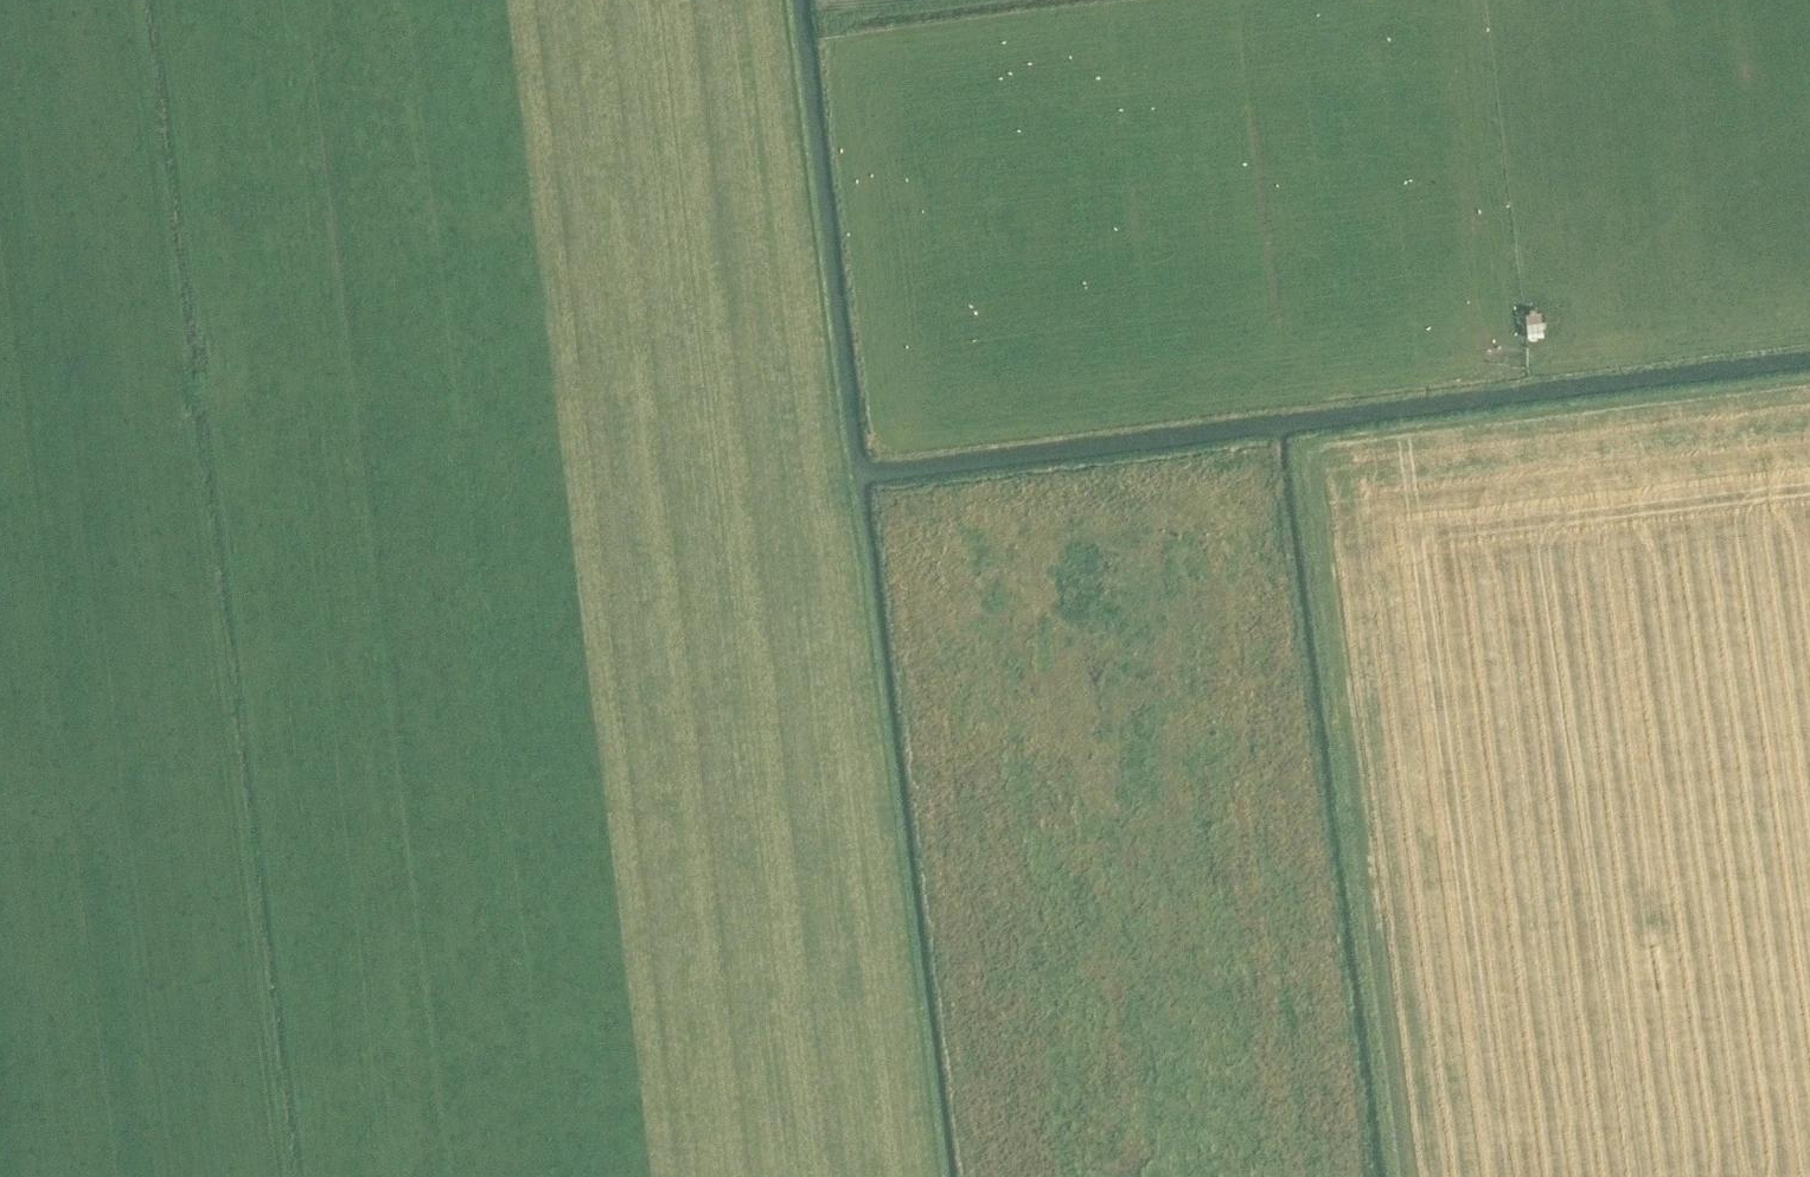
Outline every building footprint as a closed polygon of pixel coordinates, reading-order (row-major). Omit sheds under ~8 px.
[(1522,335),(1539,334),(1537,307),(1520,308),(1522,335)]
